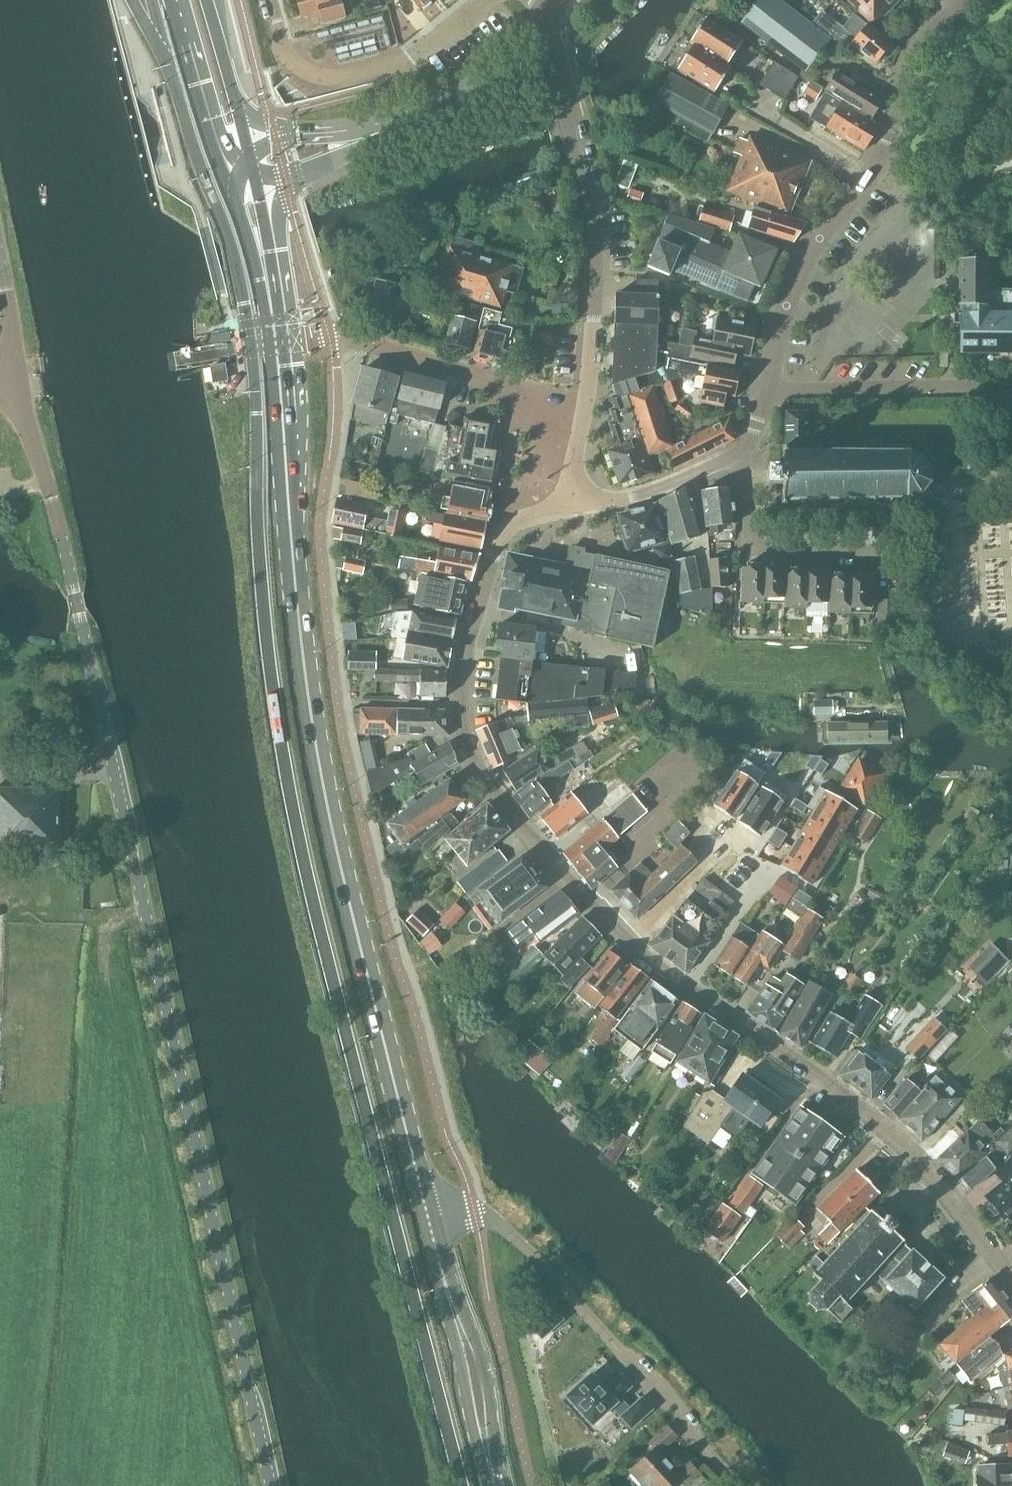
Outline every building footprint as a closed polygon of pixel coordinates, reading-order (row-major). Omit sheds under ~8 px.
[(327,0),(296,0),(301,20),(318,16),(322,27),(345,21),(339,0),(330,0),(327,1),(327,0)] [(369,11),(382,7),(380,0),(366,0),(369,11)] [(419,12),(434,0),(409,0),(419,12)] [(830,40),(778,0),(759,0),(741,23),(806,72),(830,40)] [(901,0),(847,0),(875,27),(901,0)] [(843,28),(823,11),(813,23),(847,51),(852,45),(876,65),(892,45),(854,14),(843,28)] [(691,43),(731,68),(728,66),(743,42),(707,19),(705,21),(701,21),(697,28),(698,32),(691,43)] [(731,68),(691,43),(691,44),(694,46),(687,57),(683,57),(679,64),(680,68),(679,70),(715,93),(731,68)] [(773,92),(787,70),(775,62),(761,85),(773,92)] [(787,70),(773,92),(786,100),(800,77),(787,70)] [(713,136),(729,106),(671,74),(655,104),(713,136)] [(883,102),(837,74),(827,90),(873,119),(883,102)] [(822,90),(810,82),(805,91),(818,98),(822,90)] [(880,126),(841,102),(827,93),(811,119),(813,120),(814,120),(865,151),(880,126)] [(812,162),(749,137),(748,141),(744,139),(737,154),(742,156),(726,192),(789,217),(812,162)] [(641,205),(645,193),(631,189),(627,201),(641,205)] [(730,232),(735,217),(704,207),(699,222),(730,232)] [(794,243),(807,224),(754,208),(747,229),(794,243)] [(668,271),(669,269),(748,302),(755,286),(761,289),(778,250),(739,234),(731,251),(709,242),(714,229),(668,216),(658,243),(649,263),(668,271)] [(408,288),(410,278),(381,270),(387,249),(367,244),(359,272),(375,276),(370,299),(361,296),(357,313),(361,314),(361,317),(368,319),(398,327),(408,288)] [(479,302),(490,259),(451,248),(439,290),(479,302)] [(490,259),(479,302),(501,308),(506,292),(517,295),(525,269),(490,259)] [(989,306),(989,290),(990,261),(960,260),(960,306),(962,306),(989,306)] [(657,354),(658,344),(658,340),(658,327),(659,327),(661,282),(638,281),(637,295),(617,295),(615,324),(619,325),(617,370),(613,371),(618,384),(613,386),(657,372),(657,354)] [(962,306),(962,352),(1011,353),(1011,290),(989,290),(989,306),(962,306)] [(464,312),(466,304),(458,302),(453,316),(446,344),(470,350),(477,322),(460,318),(461,311),(464,312)] [(519,357),(522,332),(499,325),(502,314),(484,309),(478,330),(481,331),(473,358),(490,362),(490,363),(501,366),(505,354),(519,357)] [(679,348),(658,344),(657,354),(692,361),(693,358),(734,366),(736,357),(749,360),(756,329),(718,321),(714,324),(713,331),(715,335),(713,345),(696,342),(697,336),(682,333),(679,348)] [(230,332),(211,336),(212,345),(231,341),(230,332)] [(736,398),(741,371),(661,355),(660,360),(669,383),(690,374),(705,377),(700,401),(723,406),(725,396),(736,398)] [(226,364),(210,366),(213,384),(229,381),(226,364)] [(384,429),(393,397),(397,386),(399,378),(364,368),(353,405),(354,405),(352,420),(384,429)] [(657,372),(613,386),(617,395),(626,392),(648,458),(665,452),(672,472),(735,440),(737,434),(730,420),(674,447),(654,387),(661,385),(657,372)] [(400,398),(393,397),(384,429),(395,431),(400,416),(435,425),(439,411),(446,384),(406,374),(400,398)] [(653,474),(648,458),(626,392),(617,395),(611,397),(615,408),(610,410),(614,422),(609,424),(617,448),(608,452),(619,485),(653,474)] [(786,412),(786,450),(788,450),(788,452),(808,452),(809,412),(786,412)] [(447,426),(441,452),(435,473),(493,485),(500,452),(497,450),(487,448),(492,424),(467,419),(465,429),(447,426)] [(788,450),(786,450),(784,449),(784,467),(770,468),(769,484),(784,485),(784,502),(908,499),(922,495),(932,483),(931,469),(923,457),(909,453),(883,453),(883,441),(865,440),(865,453),(808,452),(788,452),(788,450)] [(435,475),(435,473),(441,452),(426,448),(420,472),(435,475)] [(440,509),(447,511),(447,513),(488,521),(489,517),(491,517),(492,517),(493,516),(494,515),(495,514),(495,513),(495,512),(495,511),(495,510),(494,510),(494,509),(493,508),(492,508),(491,507),(492,504),(489,504),(493,488),(454,480),(450,499),(443,497),(440,509)] [(379,488),(346,481),(343,496),(376,503),(379,488)] [(673,545),(700,538),(693,511),(697,511),(690,490),(686,488),(660,501),(673,545)] [(709,537),(718,535),(717,527),(737,524),(732,489),(703,492),(709,537)] [(338,499),(333,523),(335,523),(364,530),(364,532),(385,536),(402,540),(407,514),(390,511),(388,522),(367,518),(369,506),(338,499)] [(630,551),(664,541),(654,507),(621,517),(630,551)] [(483,550),(488,523),(430,512),(428,523),(443,526),(440,542),(483,550)] [(362,545),(364,533),(344,529),(341,541),(362,545)] [(658,566),(674,561),(669,544),(653,548),(653,550),(649,552),(653,565),(657,564),(658,566)] [(416,572),(429,574),(472,581),(480,556),(439,548),(436,563),(397,557),(395,568),(416,572)] [(670,572),(622,561),(569,550),(566,565),(547,561),(546,566),(511,559),(501,605),(563,617),(562,625),(606,638),(641,645),(654,648),(670,572)] [(713,588),(712,589),(703,590),(695,557),(673,562),(680,595),(681,595),(680,607),(713,617),(713,588)] [(364,575),(367,562),(347,558),(343,571),(364,575)] [(712,589),(713,588),(714,588),(723,588),(729,587),(727,559),(710,560),(712,589)] [(787,574),(788,565),(748,564),(748,568),(742,568),(741,603),(764,603),(764,597),(785,598),(784,608),(808,609),(808,602),(828,603),(828,613),(851,613),(851,608),(873,609),(874,576),(834,574),(834,579),(831,579),(831,570),(808,569),(808,570),(791,569),(791,574),(787,574)] [(469,582),(429,574),(421,608),(461,616),(469,582)] [(723,591),(723,588),(714,588),(714,597),(718,597),(723,591)] [(895,626),(896,601),(880,600),(879,626),(895,626)] [(424,634),(453,639),(456,620),(412,612),(401,613),(396,638),(407,640),(423,642),(424,634)] [(345,641),(358,639),(357,623),(343,624),(344,634),(345,641)] [(527,704),(587,698),(635,694),(638,674),(532,662),(536,629),(500,625),(497,649),(503,650),(496,700),(527,704)] [(448,668),(453,639),(424,634),(423,642),(407,640),(403,660),(448,668)] [(376,670),(377,670),(377,657),(349,656),(349,670),(376,670)] [(377,670),(376,670),(375,682),(421,682),(420,697),(446,698),(447,673),(421,671),(377,670)] [(590,726),(588,710),(587,698),(527,704),(528,717),(512,717),(496,724),(477,731),(493,769),(515,759),(536,746),(536,744),(590,726)] [(832,713),(832,700),(814,701),(814,714),(832,713)] [(614,704),(588,710),(590,726),(617,717),(614,704)] [(450,736),(446,711),(362,709),(361,734),(397,735),(450,736)] [(821,749),(893,748),(893,726),(821,726),(821,749)] [(414,764),(411,758),(367,774),(372,796),(416,772),(423,785),(459,765),(450,744),(431,755),(414,764)] [(414,764),(431,755),(426,744),(408,754),(411,758),(414,764)] [(518,791),(576,753),(573,747),(546,761),(539,750),(505,771),(518,791)] [(536,780),(513,797),(530,819),(531,819),(552,801),(551,800),(555,798),(556,799),(574,787),(566,775),(575,769),(594,757),(591,750),(579,757),(577,754),(536,780)] [(770,755),(763,766),(770,771),(777,760),(770,755)] [(813,757),(806,768),(814,773),(821,761),(813,757)] [(865,804),(883,775),(860,761),(843,789),(865,804)] [(716,806),(737,819),(760,783),(739,770),(716,806)] [(418,841),(440,823),(438,820),(465,801),(450,781),(388,824),(398,840),(387,848),(396,860),(406,851),(418,841)] [(610,808),(631,792),(624,783),(603,799),(610,808)] [(742,822),(762,835),(785,799),(764,786),(742,822)] [(61,851),(60,788),(0,789),(0,852),(61,851)] [(826,791),(814,811),(845,829),(857,810),(826,791)] [(796,799),(807,806),(812,799),(801,792),(796,799)] [(558,839),(589,814),(572,793),(541,818),(558,839)] [(633,794),(604,819),(619,838),(649,812),(633,794)] [(791,807),(802,814),(807,806),(796,799),(791,807)] [(455,853),(499,818),(488,805),(445,841),(455,853)] [(697,839),(711,825),(693,808),(664,837),(676,849),(691,833),(697,839)] [(866,842),(880,818),(867,809),(852,834),(866,842)] [(814,811),(803,829),(834,847),(845,829),(814,811)] [(499,818),(455,853),(467,867),(510,831),(499,818)] [(620,839),(619,838),(604,819),(564,854),(593,890),(619,868),(605,852),(620,839)] [(443,820),(440,823),(418,841),(426,851),(451,830),(443,820)] [(773,836),(783,843),(788,835),(777,828),(773,836)] [(803,829),(792,847),(823,866),(834,847),(803,829)] [(768,843),(779,850),(783,843),(773,836),(768,843)] [(637,920),(698,863),(683,847),(653,875),(641,862),(632,872),(611,892),(637,920)] [(792,847),(781,867),(812,885),(823,866),(792,847)] [(463,896),(480,882),(508,861),(500,850),(455,884),(463,896)] [(502,923),(547,888),(523,856),(478,891),(502,923)] [(788,904),(795,894),(798,890),(781,878),(769,894),(787,906),(788,904)] [(712,901),(726,912),(734,901),(704,879),(695,889),(712,901)] [(541,943),(578,915),(560,893),(506,933),(518,947),(535,934),(541,943)] [(806,901),(795,894),(788,904),(800,912),(806,901)] [(712,901),(711,902),(703,913),(683,942),(679,940),(673,947),(681,953),(672,964),(686,974),(731,915),(727,912),(726,912),(712,901)] [(703,913),(687,902),(651,948),(672,964),(681,953),(673,947),(679,940),(683,942),(703,913)] [(800,962),(825,919),(807,908),(781,951),(800,962)] [(415,911),(406,922),(420,935),(429,924),(415,911)] [(570,989),(586,972),(591,967),(582,958),(602,938),(582,918),(544,956),(543,957),(544,958),(563,977),(560,980),(570,989)] [(733,977),(759,935),(741,923),(732,937),(715,964),(733,977)] [(759,935),(733,977),(748,987),(762,966),(768,970),(783,946),(761,932),(759,935)] [(991,944),(968,968),(986,984),(1009,961),(991,944)] [(543,957),(544,956),(534,945),(519,960),(517,958),(497,977),(511,991),(544,958),(543,957)] [(590,975),(575,993),(595,1010),(605,997),(629,967),(610,951),(590,975)] [(609,1037),(614,1030),(620,1023),(617,1020),(649,978),(632,966),(600,1007),(610,1015),(591,1040),(602,1048),(610,1038),(609,1037)] [(804,985),(786,973),(781,981),(773,976),(767,986),(765,985),(748,1012),(746,1011),(745,1012),(775,1032),(776,1031),(775,1029),(804,985)] [(854,995),(862,981),(851,974),(842,987),(854,995)] [(620,1023),(614,1030),(628,1040),(665,992),(650,981),(629,1009),(630,1010),(620,1023)] [(800,1049),(832,994),(810,981),(779,1035),(800,1049)] [(665,992),(628,1040),(642,1052),(679,1003),(665,992)] [(861,1040),(884,1006),(870,998),(865,1007),(860,1004),(849,1023),(832,1012),(812,1045),(835,1058),(850,1034),(861,1040)] [(671,1065),(701,1015),(682,1002),(651,1052),(671,1065)] [(710,1085),(739,1037),(705,1014),(676,1063),(710,1085)] [(934,1018),(905,1048),(919,1060),(947,1031),(934,1018)] [(998,1037),(1011,1052),(1011,1023),(998,1037)] [(539,1076),(553,1059),(529,1039),(515,1056),(539,1076)] [(873,1101),(891,1076),(858,1051),(840,1076),(873,1101)] [(627,1082),(643,1062),(636,1057),(629,1067),(628,1066),(620,1076),(627,1082)] [(702,1097),(689,1118),(684,1127),(708,1144),(733,1110),(759,1129),(780,1100),(743,1074),(725,1100),(713,1091),(704,1094),(702,1097)] [(920,1091),(898,1118),(896,1120),(922,1142),(933,1130),(937,1134),(950,1119),(947,1116),(963,1099),(946,1084),(946,1085),(936,1075),(927,1085),(926,1085),(920,1091)] [(898,1118),(920,1091),(907,1079),(884,1105),(898,1118)] [(689,1118),(702,1097),(692,1091),(679,1112),(689,1118)] [(797,1204),(845,1136),(801,1105),(753,1173),(797,1204)] [(961,1179),(971,1191),(977,1186),(976,1185),(1011,1156),(1011,1155),(1011,1125),(994,1141),(990,1145),(994,1149),(961,1179)] [(990,1145),(994,1141),(988,1134),(984,1138),(982,1135),(977,1139),(968,1131),(938,1158),(959,1181),(961,1179),(994,1149),(990,1145)] [(616,1164),(630,1139),(619,1133),(606,1155),(616,1164)] [(1001,1168),(1008,1177),(983,1197),(989,1203),(985,1206),(993,1215),(996,1213),(1000,1217),(1011,1207),(1011,1159),(1001,1168)] [(832,1241),(840,1233),(880,1193),(857,1170),(817,1210),(830,1223),(823,1231),(832,1241)] [(764,1186),(752,1177),(732,1205),(744,1214),(764,1186)] [(719,1204),(706,1192),(695,1203),(709,1216),(719,1204)] [(722,1243),(742,1217),(724,1204),(704,1231),(722,1243)] [(1000,1217),(1002,1220),(1005,1217),(1007,1220),(1004,1222),(1011,1232),(1011,1231),(1011,1207),(1000,1217)] [(874,1273),(904,1242),(905,1242),(893,1230),(897,1226),(877,1208),(874,1211),(872,1210),(870,1212),(871,1213),(814,1276),(820,1281),(808,1294),(808,1304),(817,1312),(828,1311),(840,1322),(852,1309),(846,1304),(874,1273)] [(804,1228),(794,1219),(777,1237),(789,1249),(804,1235),(800,1232),(804,1228)] [(904,1242),(874,1273),(915,1310),(944,1279),(912,1251),(906,1246),(907,1245),(904,1242)] [(823,1264),(816,1257),(808,1265),(815,1273),(823,1264)] [(949,1369),(955,1364),(1011,1318),(1011,1306),(991,1279),(962,1301),(973,1316),(939,1345),(949,1357),(940,1365),(946,1372),(949,1369)] [(970,1380),(1004,1352),(993,1337),(958,1365),(970,1380)] [(1011,1386),(1011,1353),(1004,1355),(1005,1360),(997,1368),(1000,1373),(1004,1388),(1011,1386)] [(949,1369),(946,1372),(937,1379),(945,1387),(956,1378),(949,1369)] [(592,1372),(565,1396),(593,1427),(613,1408),(632,1429),(654,1409),(642,1397),(630,1408),(621,1398),(633,1387),(622,1374),(606,1388),(592,1372)] [(1004,1388),(1008,1409),(1011,1408),(1011,1386),(1004,1388)] [(1005,1426),(1006,1414),(965,1408),(963,1421),(1005,1426)] [(660,1453),(678,1437),(668,1426),(650,1442),(655,1448),(629,1472),(641,1485),(676,1485),(683,1479),(688,1484),(700,1473),(691,1463),(679,1473),(660,1453)] [(983,1433),(985,1446),(1008,1443),(1009,1457),(1011,1457),(1011,1431),(983,1433)] [(1008,1465),(978,1467),(978,1478),(975,1478),(976,1485),(1011,1485),(1011,1476),(1008,1476),(1008,1465)]
